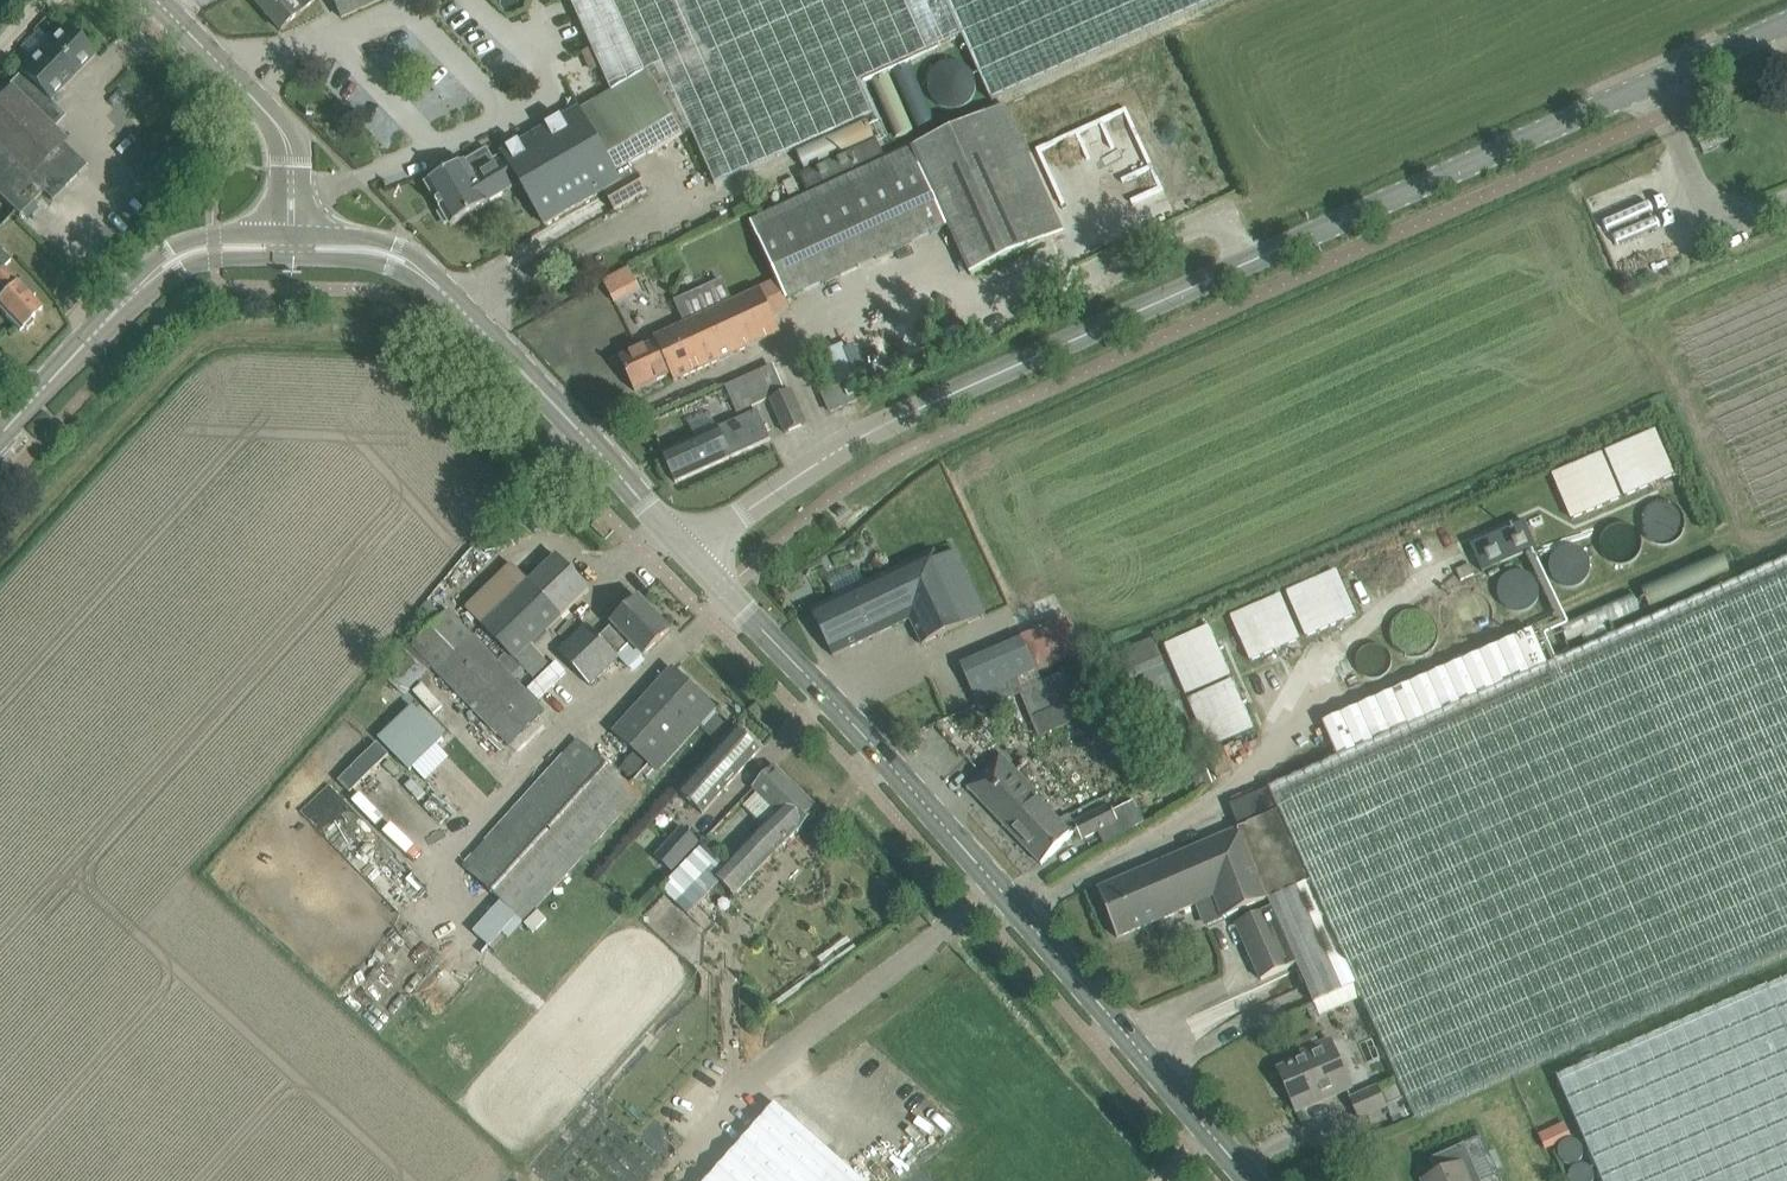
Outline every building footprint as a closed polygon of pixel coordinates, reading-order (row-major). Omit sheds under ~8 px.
[(315,0),(254,0),(280,30),(315,0)] [(380,0),(334,0),(341,17),(380,0)] [(613,93),(601,100),(581,112),(580,110),(504,154),(494,160),(487,148),(426,184),(451,226),(521,184),(545,225),(566,213),(618,182),(620,185),(605,193),(606,195),(620,186),(628,200),(614,208),(615,209),(647,190),(631,163),(683,134),(691,130),(715,184),(874,115),(859,83),(963,36),(992,102),(1026,86),(1219,0),(571,0),(613,93)] [(50,100),(94,56),(65,27),(21,72),(48,98),(50,100)] [(63,144),(65,142),(51,128),(61,118),(45,102),(48,98),(21,72),(6,87),(10,90),(0,100),(0,197),(20,217),(43,193),(52,202),(87,167),(63,144)] [(1064,233),(1006,105),(751,222),(787,301),(949,227),(971,276),(1064,233)] [(1724,129),(1697,140),(1703,154),(1730,143),(1724,129)] [(876,141),(799,175),(806,191),(883,157),(876,141)] [(3,314),(20,331),(23,328),(27,330),(34,323),(32,319),(42,309),(32,298),(36,295),(14,273),(11,276),(3,267),(10,260),(0,250),(0,310),(3,314)] [(657,342),(620,359),(635,391),(672,375),(675,381),(781,333),(761,289),(733,303),(723,282),(678,303),(687,323),(678,327),(678,328),(655,338),(657,342)] [(755,406),(743,379),(726,387),(738,414),(755,406)] [(841,407),(858,400),(850,383),(834,391),(841,407)] [(771,399),(786,433),(807,424),(791,390),(771,399)] [(841,407),(834,391),(823,395),(831,412),(841,407)] [(771,440),(758,410),(663,453),(676,483),(771,440)] [(1655,429),(1606,450),(1626,495),(1675,473),(1655,429)] [(1602,452),(1553,473),(1573,518),(1622,497),(1602,452)] [(1686,519),(1686,518),(1686,512),(1684,509),(1680,502),(1674,498),(1667,496),(1661,496),(1657,497),(1651,501),(1645,509),(1643,517),(1643,522),(1645,526),(1649,533),(1654,536),(1659,539),(1663,539),(1671,538),(1676,536),(1679,534),(1684,527),(1686,519)] [(1644,542),(1644,541),(1642,532),(1638,525),(1633,521),(1630,519),(1621,516),(1613,517),(1608,519),(1604,522),(1600,526),(1598,530),(1596,535),(1595,540),(1597,549),(1601,556),(1605,560),(1610,563),(1619,565),(1627,564),(1635,559),(1641,551),(1644,542)] [(1471,545),(1482,572),(1537,548),(1525,521),(1471,545)] [(1593,564),(1593,563),(1592,554),(1589,549),(1586,545),(1582,542),(1577,539),(1567,538),(1562,538),(1558,540),(1553,543),(1550,546),(1545,554),(1543,563),(1544,569),(1545,573),(1550,581),(1558,586),(1566,588),(1575,587),(1580,585),(1584,582),(1588,578),(1591,574),(1593,569),(1593,564)] [(835,598),(811,609),(833,656),(911,619),(923,645),(985,616),(954,552),(938,559),(935,551),(866,584),(858,568),(828,582),(835,598)] [(544,713),(515,682),(525,673),(532,680),(549,663),(532,646),(590,590),(557,555),(540,572),(482,627),(509,656),(499,665),(449,612),(411,648),(431,668),(507,749),(544,713)] [(1549,664),(1533,630),(1323,723),(1338,757),(1269,788),(1268,789),(1230,806),(1242,833),(1098,889),(1117,938),(1215,897),(1223,919),(1268,900),(1272,909),(1236,924),(1260,981),(1296,966),(1312,1005),(1356,986),(1415,1118),(1786,954),(1786,559),(1549,664)] [(1335,569),(1286,591),(1306,635),(1355,614),(1335,569)] [(1494,609),(1494,608),(1493,599),(1488,591),(1484,587),(1479,585),(1470,583),(1464,583),(1459,585),(1451,590),(1448,594),(1445,598),(1443,607),(1445,616),(1449,624),(1454,629),(1457,631),(1467,634),(1471,634),(1476,633),(1485,628),(1488,625),(1492,619),(1494,613),(1494,609)] [(1279,594),(1230,615),(1250,660),(1299,638),(1279,594)] [(560,651),(560,653),(575,669),(593,688),(617,666),(618,657),(630,669),(644,657),(653,647),(671,631),(640,599),(600,637),(588,624),(560,651)] [(1596,626),(1636,613),(1632,599),(1591,613),(1596,626)] [(1438,631),(1438,630),(1438,626),(1436,620),(1431,613),(1425,609),(1421,607),(1415,606),(1409,607),(1404,609),(1398,614),(1393,622),(1391,630),(1393,638),(1397,645),(1403,651),(1408,652),(1413,653),(1422,653),(1426,651),(1431,647),(1433,645),(1436,640),(1437,636),(1438,631)] [(1067,618),(956,659),(972,701),(1038,677),(1038,675),(1081,659),(1067,618)] [(1209,624),(1164,644),(1186,693),(1230,674),(1209,624)] [(1110,657),(1120,679),(1141,670),(1154,702),(1143,707),(1151,727),(1183,713),(1152,639),(1110,657)] [(410,646),(382,672),(403,695),(431,668),(411,648),(410,646)] [(557,663),(530,690),(540,700),(567,673),(557,663)] [(658,773),(717,708),(673,668),(614,732),(648,764),(658,773)] [(1042,683),(1021,692),(1033,719),(1075,701),(1063,674),(1042,683)] [(1232,678),(1188,698),(1209,747),(1254,727),(1232,678)] [(413,705),(379,738),(410,770),(444,737),(413,705)] [(1094,718),(1084,723),(1091,742),(1102,737),(1094,718)] [(703,814),(762,749),(738,727),(679,793),(703,814)] [(517,916),(524,923),(639,796),(576,739),(462,867),(498,900),(517,916)] [(376,743),(337,782),(349,793),(388,755),(376,743)] [(1223,748),(1208,755),(1218,779),(1234,772),(1223,748)] [(1073,836),(1059,821),(1000,757),(969,788),(1042,865),(1073,836)] [(648,764),(642,770),(652,780),(658,773),(648,764)] [(1206,766),(1191,773),(1197,788),(1212,781),(1206,766)] [(734,896),(803,827),(820,810),(776,767),(754,789),(778,814),(724,868),(704,847),(662,890),(689,917),(722,884),(734,896)] [(1135,800),(1111,812),(1109,808),(1073,826),(1079,839),(1098,830),(1105,845),(1146,823),(1135,800)] [(700,843),(683,827),(656,857),(673,873),(700,843)] [(498,900),(469,932),(487,949),(503,932),(517,916),(498,900)] [(1557,1078),(1602,1180),(1786,1180),(1786,979),(1557,1078)] [(1352,1088),(1331,1040),(1302,1053),(1305,1058),(1279,1070),(1297,1112),(1352,1088)] [(1386,1107),(1377,1086),(1351,1098),(1359,1119),(1386,1107)] [(776,1103),(707,1180),(864,1180),(776,1103)] [(1464,1144),(1430,1159),(1437,1174),(1422,1180),(1481,1180),(1464,1144)]
